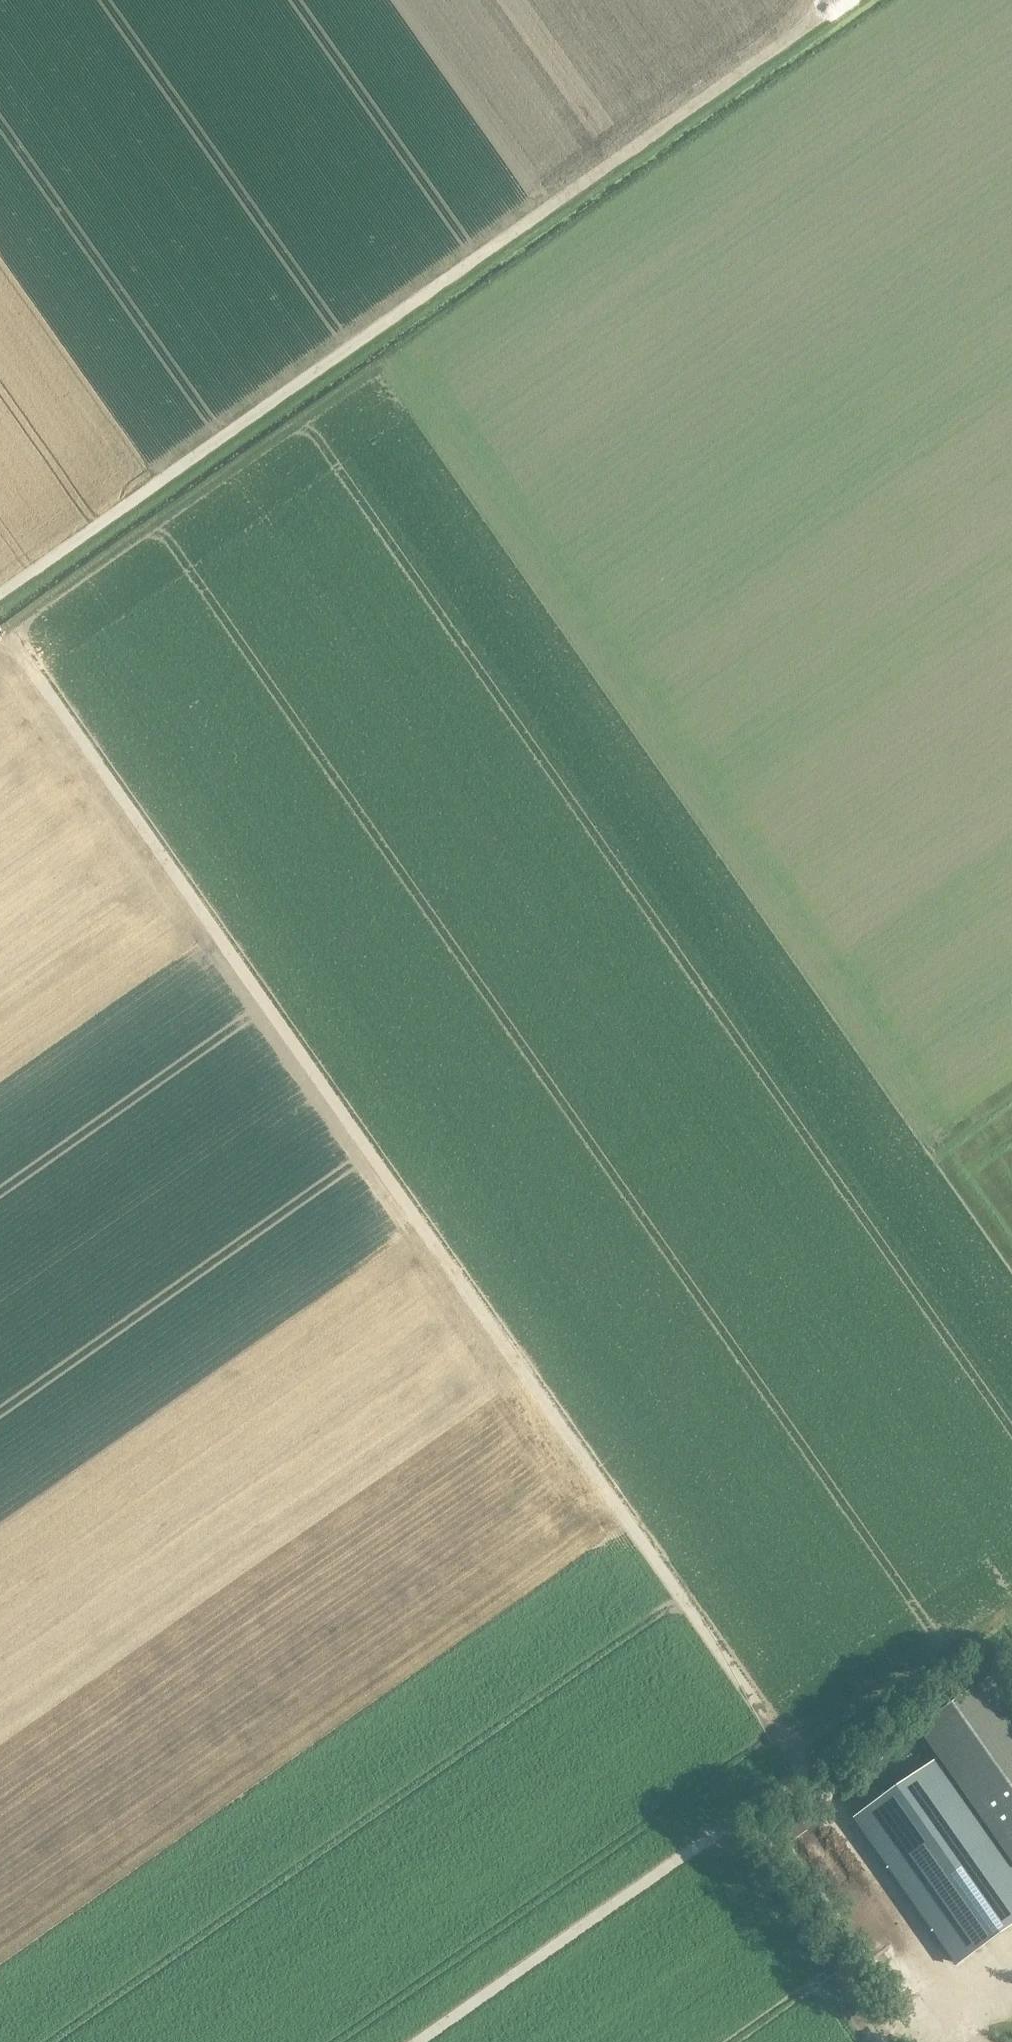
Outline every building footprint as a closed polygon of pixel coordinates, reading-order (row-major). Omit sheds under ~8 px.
[(1011,1864),(1011,1687),(1000,1670),(983,1683),(917,1729),(939,1760),(1011,1864)] [(856,1819),(957,1962),(1011,1924),(1011,1872),(936,1763),(856,1819)]
